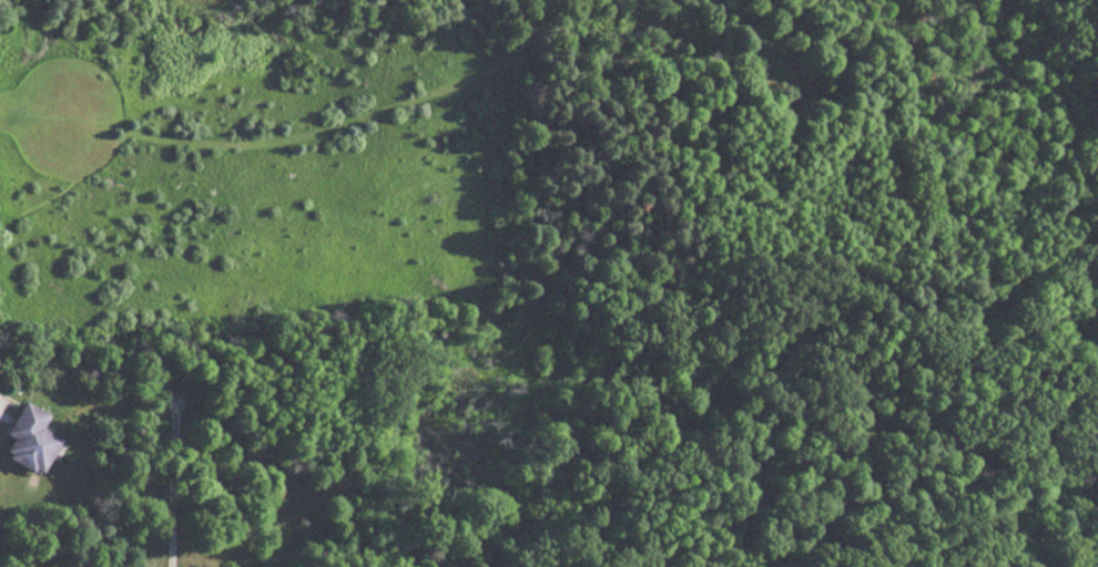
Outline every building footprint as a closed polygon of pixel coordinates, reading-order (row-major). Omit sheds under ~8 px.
[(47,476),(65,440),(44,430),(52,414),(28,402),(10,435),(18,440),(9,456),(47,476)]
